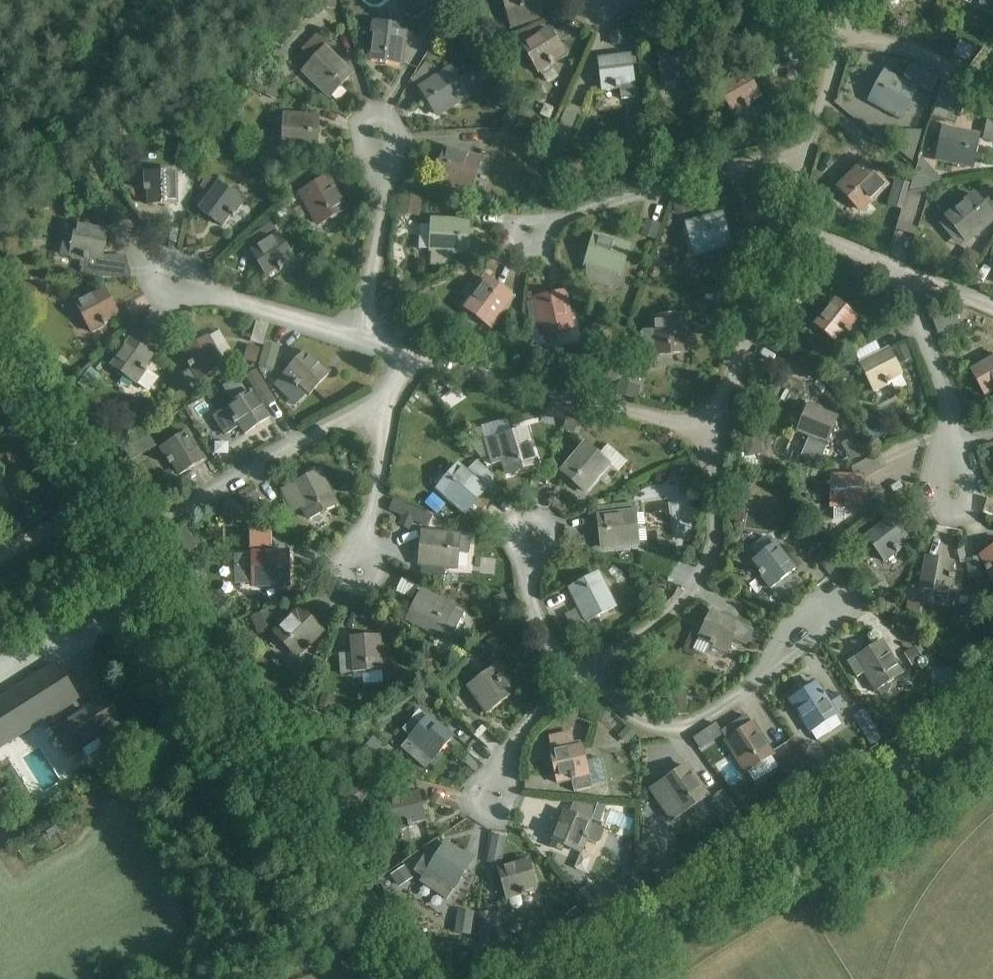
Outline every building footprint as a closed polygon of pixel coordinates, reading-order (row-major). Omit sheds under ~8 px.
[(319,6),(336,11),(339,0),(320,0),(319,6)] [(507,13),(511,28),(542,17),(538,2),(537,0),(503,0),(507,13)] [(979,2),(981,9),(991,14),(992,13),(992,0),(980,0),(979,2)] [(474,29),(484,24),(480,16),(470,21),(474,29)] [(750,16),(749,30),(760,31),(762,18),(750,16)] [(401,64),(404,44),(406,28),(376,24),(371,60),(401,64)] [(668,27),(661,31),(666,41),(670,39),(673,37),(668,27)] [(565,54),(550,30),(523,47),(540,74),(555,64),(553,62),(565,54)] [(531,31),(517,38),(521,46),(535,39),(531,31)] [(613,45),(628,44),(633,43),(631,31),(612,33),(613,45)] [(499,33),(485,40),(489,48),(490,47),(503,40),(499,33)] [(305,73),(316,83),(331,97),(352,75),(327,51),(331,46),(318,34),(302,52),(314,63),(305,73)] [(804,63),(801,35),(769,39),(773,70),(791,68),(790,65),(804,63)] [(695,77),(694,69),(691,49),(659,54),(663,84),(681,82),(681,79),(695,77)] [(603,91),(622,89),(621,85),(634,83),(631,56),(599,60),(603,91)] [(596,62),(586,62),(588,88),(598,87),(596,62)] [(478,66),(477,73),(481,79),(488,80),(490,68),(478,66)] [(438,116),(455,105),(469,96),(453,70),(422,90),(438,116)] [(719,89),(735,117),(751,108),(749,105),(762,98),(747,73),(719,89)] [(871,101),(902,118),(917,91),(885,74),(871,101)] [(932,107),(953,115),(961,93),(940,85),(932,107)] [(519,110),(505,117),(505,131),(531,130),(529,127),(523,117),(519,110)] [(533,110),(523,117),(529,127),(539,120),(533,110)] [(283,148),(298,149),(318,150),(320,119),(285,117),(283,148)] [(985,140),(992,142),(992,127),(988,123),(985,140)] [(973,167),(979,137),(944,130),(938,160),(973,167)] [(709,149),(696,139),(690,148),(703,157),(709,149)] [(472,189),(480,160),(446,150),(437,179),(472,189)] [(628,158),(637,171),(648,164),(639,151),(628,158)] [(932,183),(944,181),(921,157),(911,191),(931,187),(932,183)] [(865,164),(840,189),(861,211),(887,185),(865,164)] [(786,176),(779,168),(771,175),(778,183),(786,176)] [(149,205),(178,205),(177,172),(145,173),(145,192),(148,192),(149,205)] [(200,210),(223,227),(231,216),(233,218),(244,203),(209,177),(201,188),(211,195),(200,210)] [(75,182),(75,186),(78,189),(82,189),(84,186),(84,182),(82,179),(78,179),(75,182)] [(329,179),(302,194),(319,225),(346,211),(329,179)] [(897,181),(890,204),(903,208),(910,186),(897,181)] [(463,205),(465,192),(448,189),(446,203),(463,205)] [(948,218),(967,242),(992,220),(992,197),(992,196),(982,204),(975,195),(948,218)] [(677,216),(694,211),(690,196),(673,201),(677,216)] [(305,216),(301,207),(289,213),(293,222),(305,216)] [(291,220),(284,208),(274,213),(280,225),(291,220)] [(731,246),(722,216),(688,226),(697,255),(731,246)] [(657,241),(662,225),(646,220),(641,236),(657,241)] [(469,224),(433,222),(431,265),(453,267),(454,253),(467,254),(469,224)] [(65,238),(61,255),(71,257),(89,261),(89,258),(103,261),(108,233),(77,226),(74,240),(65,238)] [(280,271),(296,262),(279,235),(252,252),(268,276),(279,269),(280,271)] [(189,248),(199,246),(197,237),(187,239),(189,248)] [(632,248),(625,246),(595,237),(586,266),(587,266),(587,282),(610,290),(620,276),(623,277),(632,248)] [(968,249),(960,262),(973,271),(981,257),(968,249)] [(661,273),(659,270),(655,269),(652,269),(650,272),(650,275),(651,278),(654,279),(658,279),(660,276),(661,273)] [(16,295),(33,302),(39,287),(22,280),(16,295)] [(512,298),(488,280),(467,309),(491,327),(512,298)] [(119,316),(106,290),(78,305),(92,333),(109,324),(107,322),(119,316)] [(572,329),(565,294),(535,300),(542,335),(572,329)] [(858,319),(836,301),(815,325),(839,346),(851,331),(849,330),(858,319)] [(416,315),(410,302),(402,306),(407,319),(416,315)] [(784,311),(781,326),(795,328),(798,313),(795,313),(784,311)] [(647,354),(655,353),(655,355),(686,353),(683,317),(653,320),(653,330),(645,331),(642,334),(643,351),(647,354)] [(255,321),(249,342),(262,346),(268,324),(255,321)] [(189,366),(191,369),(183,375),(190,386),(198,381),(199,382),(226,366),(209,338),(185,353),(192,365),(189,366)] [(130,341),(112,366),(137,385),(145,391),(151,390),(157,381),(156,376),(148,370),(146,368),(154,357),(130,341)] [(600,353),(613,357),(615,346),(602,343),(600,353)] [(250,344),(245,358),(258,363),(263,349),(250,344)] [(902,376),(889,350),(861,365),(875,393),(892,384),(890,382),(902,376)] [(310,396),(330,375),(306,353),(285,376),(298,388),(300,386),(310,396)] [(971,371),(986,396),(992,392),(992,359),(971,371)] [(769,367),(775,382),(788,377),(781,361),(769,367)] [(842,364),(823,376),(831,387),(832,387),(850,375),(842,364)] [(86,390),(92,384),(97,388),(104,379),(91,368),(84,377),(79,384),(86,390)] [(257,369),(246,376),(252,386),(264,379),(257,369)] [(449,378),(445,384),(453,390),(457,384),(450,378),(449,378)] [(621,385),(618,396),(638,401),(641,390),(621,385)] [(226,410),(214,418),(227,437),(241,428),(246,435),(270,419),(252,392),(226,410)] [(808,406),(798,433),(809,437),(802,457),(820,464),(827,447),(838,418),(808,406)] [(571,408),(565,429),(575,432),(581,411),(571,408)] [(479,458),(490,455),(492,465),(504,462),(508,474),(537,466),(527,431),(510,436),(505,419),(476,428),(481,445),(476,447),(479,458)] [(173,464),(180,475),(205,460),(188,433),(161,449),(171,465),(173,464)] [(858,435),(842,445),(852,460),(870,453),(858,435)] [(762,461),(755,436),(740,440),(747,464),(762,461)] [(586,492),(609,466),(619,474),(628,463),(609,446),(599,456),(586,445),(563,472),(586,492)] [(486,491),(484,490),(494,478),(476,462),(466,473),(459,467),(439,490),(465,514),(486,491)] [(303,507),(309,519),(337,505),(321,473),(293,487),(294,488),(284,492),(293,512),(303,507)] [(831,508),(835,508),(835,520),(846,520),(846,508),(850,509),(850,506),(864,506),(864,477),(832,477),(831,508)] [(794,485),(799,495),(804,492),(807,486),(804,480),(794,485)] [(249,510),(261,504),(258,499),(262,496),(255,482),(239,491),(249,510)] [(876,514),(888,505),(880,494),(870,502),(872,505),(870,506),(876,514)] [(228,499),(221,511),(233,518),(240,506),(228,499)] [(268,499),(258,508),(266,518),(276,509),(268,499)] [(396,499),(391,512),(404,517),(400,525),(410,529),(413,521),(427,527),(433,515),(396,499)] [(598,508),(603,548),(638,544),(635,514),(633,504),(598,508)] [(909,541),(892,518),(866,537),(885,562),(900,551),(898,549),(909,541)] [(269,526),(248,526),(248,546),(269,547),(269,526)] [(185,527),(168,538),(177,551),(194,541),(185,527)] [(424,534),(421,565),(457,568),(458,554),(469,555),(470,539),(424,534)] [(753,547),(753,550),(759,558),(754,562),(762,572),(760,574),(771,589),(796,569),(788,559),(777,544),(774,546),(768,538),(765,538),(753,547)] [(815,556),(831,576),(841,568),(825,548),(815,556)] [(981,557),(988,568),(986,570),(992,581),(992,549),(981,557)] [(253,556),(235,556),(236,587),(254,586),(290,585),(289,555),(281,555),(264,555),(253,556)] [(955,563),(926,558),(920,589),(951,595),(955,577),(952,577),(955,563)] [(571,589),(587,621),(615,608),(599,576),(571,589)] [(400,578),(394,592),(408,598),(415,584),(400,578)] [(465,615),(441,602),(423,593),(409,620),(442,637),(442,636),(451,641),(465,615)] [(495,598),(499,612),(510,609),(506,595),(495,598)] [(907,614),(920,615),(921,603),(908,601),(907,614)] [(302,610),(276,635),(298,656),(323,632),(302,610)] [(713,611),(700,637),(712,643),(711,646),(727,654),(741,625),(713,611)] [(351,638),(352,658),(353,671),(384,669),(381,636),(351,638)] [(481,648),(491,661),(499,657),(501,642),(496,636),(481,648)] [(883,643),(850,664),(860,679),(867,675),(876,690),(879,688),(883,695),(890,690),(892,685),(890,681),(892,680),(901,674),(902,674),(883,643)] [(917,646),(906,653),(914,667),(926,660),(917,646)] [(337,653),(339,673),(350,672),(347,651),(337,653)] [(315,656),(309,671),(319,675),(325,660),(315,656)] [(627,662),(618,668),(624,677),(633,671),(627,662)] [(430,663),(423,668),(431,677),(438,672),(430,663)] [(0,702),(0,749),(50,717),(57,727),(53,729),(70,756),(122,722),(106,696),(81,712),(75,702),(79,699),(57,665),(0,702)] [(976,674),(947,668),(944,683),(964,686),(964,684),(974,686),(976,674)] [(419,671),(411,676),(416,684),(424,679),(419,671)] [(486,714),(512,696),(502,681),(499,682),(491,671),(468,688),(486,714)] [(410,679),(400,686),(404,693),(414,686),(410,679)] [(817,685),(791,701),(811,731),(836,715),(817,685)] [(670,717),(690,715),(687,689),(668,691),(670,717)] [(322,692),(319,706),(332,709),(335,695),(322,692)] [(594,720),(604,725),(609,716),(598,710),(594,720)] [(866,710),(855,717),(874,746),(884,740),(866,710)] [(409,739),(402,748),(426,769),(432,762),(453,738),(428,717),(421,725),(414,718),(403,731),(411,737),(409,739)] [(748,717),(722,733),(728,742),(747,772),(748,771),(755,783),(779,768),(771,756),(772,755),(753,725),(748,717)] [(360,720),(345,726),(348,733),(354,731),(357,739),(366,735),(360,720)] [(628,727),(619,736),(628,745),(637,737),(628,727)] [(701,735),(694,739),(702,751),(709,746),(701,735)] [(554,762),(550,763),(552,771),(556,771),(556,772),(558,784),(572,781),(575,792),(591,789),(591,788),(607,785),(602,760),(587,764),(583,746),(552,753),(553,757),(554,762)] [(797,752),(779,763),(788,777),(806,766),(797,752)] [(549,758),(529,762),(533,777),(552,773),(549,758)] [(671,821),(682,814),(707,797),(687,767),(662,784),(651,791),(671,821)] [(725,790),(711,799),(724,817),(737,808),(725,790)] [(426,822),(419,794),(388,801),(395,832),(413,828),(413,825),(426,822)] [(607,809),(599,806),(593,822),(601,825),(607,809)] [(582,854),(588,840),(597,844),(601,843),(605,832),(604,829),(592,824),(592,823),(565,812),(553,842),(550,847),(563,852),(565,847),(582,854)] [(429,851),(415,872),(424,878),(421,882),(447,899),(453,890),(454,890),(471,864),(444,847),(438,857),(429,851)] [(508,900),(509,900),(511,906),(513,909),(517,910),(520,909),(523,907),(523,904),(520,896),(526,895),(525,892),(538,888),(530,861),(499,870),(508,900)] [(629,870),(628,877),(633,881),(641,874),(633,866),(629,870)] [(392,876),(398,886),(411,877),(405,867),(392,876)] [(659,870),(653,875),(659,885),(666,880),(659,870)] [(594,886),(582,888),(584,906),(597,904),(594,886)] [(603,905),(590,915),(597,925),(610,916),(603,905)] [(578,907),(568,915),(576,927),(587,919),(578,907)] [(475,912),(461,910),(458,932),(471,934),(475,912)] [(489,938),(489,914),(478,914),(478,938),(489,938)]
